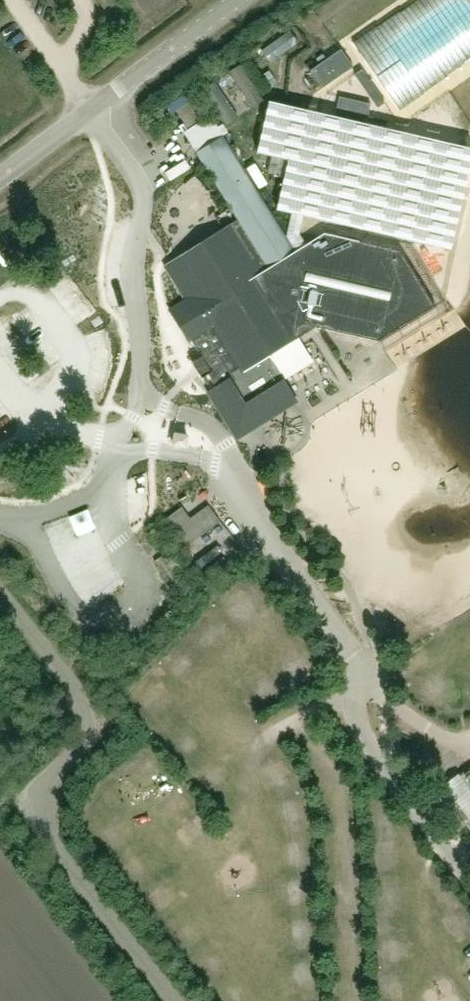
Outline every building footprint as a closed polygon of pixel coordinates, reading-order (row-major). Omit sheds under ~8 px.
[(352,42),(400,111),(469,62),(469,0),(412,0),(352,42)] [(320,64),(310,71),(322,89),(354,67),(341,49),(326,59),(323,54),(316,59),(320,64)] [(240,63),(227,72),(250,108),(264,99),(240,63)] [(362,70),(355,75),(378,108),(385,103),(362,70)] [(213,79),(200,88),(223,124),(237,115),(213,79)] [(365,124),(370,105),(339,97),(335,117),(365,124)] [(257,153),(288,160),(277,210),(291,213),(286,236),(296,251),(306,244),(300,234),(304,216),(450,250),(469,164),(469,148),(269,101),(257,153)] [(234,231),(168,272),(186,302),(171,312),(170,313),(188,343),(191,341),(201,357),(192,363),(201,378),(211,372),(221,389),(217,391),(241,430),(262,418),(264,421),(292,404),(290,401),(295,398),(283,378),(269,356),(300,337),(316,327),(340,332),(380,342),(381,341),(405,326),(408,324),(436,307),(416,276),(401,251),(399,251),(324,233),(314,240),(306,244),(296,251),(294,252),(263,202),(221,137),(195,153),(200,160),(203,165),(229,207),(238,221),(231,226),(234,231)] [(346,462),(373,495),(413,462),(387,429),(346,462)] [(182,507),(165,519),(186,547),(218,522),(206,506),(203,508),(191,518),(182,507)] [(165,554),(154,557),(160,577),(171,574),(165,554)] [(194,633),(200,643),(217,633),(211,623),(194,633)] [(460,776),(462,778),(447,789),(445,786),(433,796),(458,830),(466,825),(469,830),(469,768),(460,776)] [(300,786),(289,788),(295,811),(306,809),(300,786)] [(309,882),(293,879),(291,890),(307,893),(309,882)]
